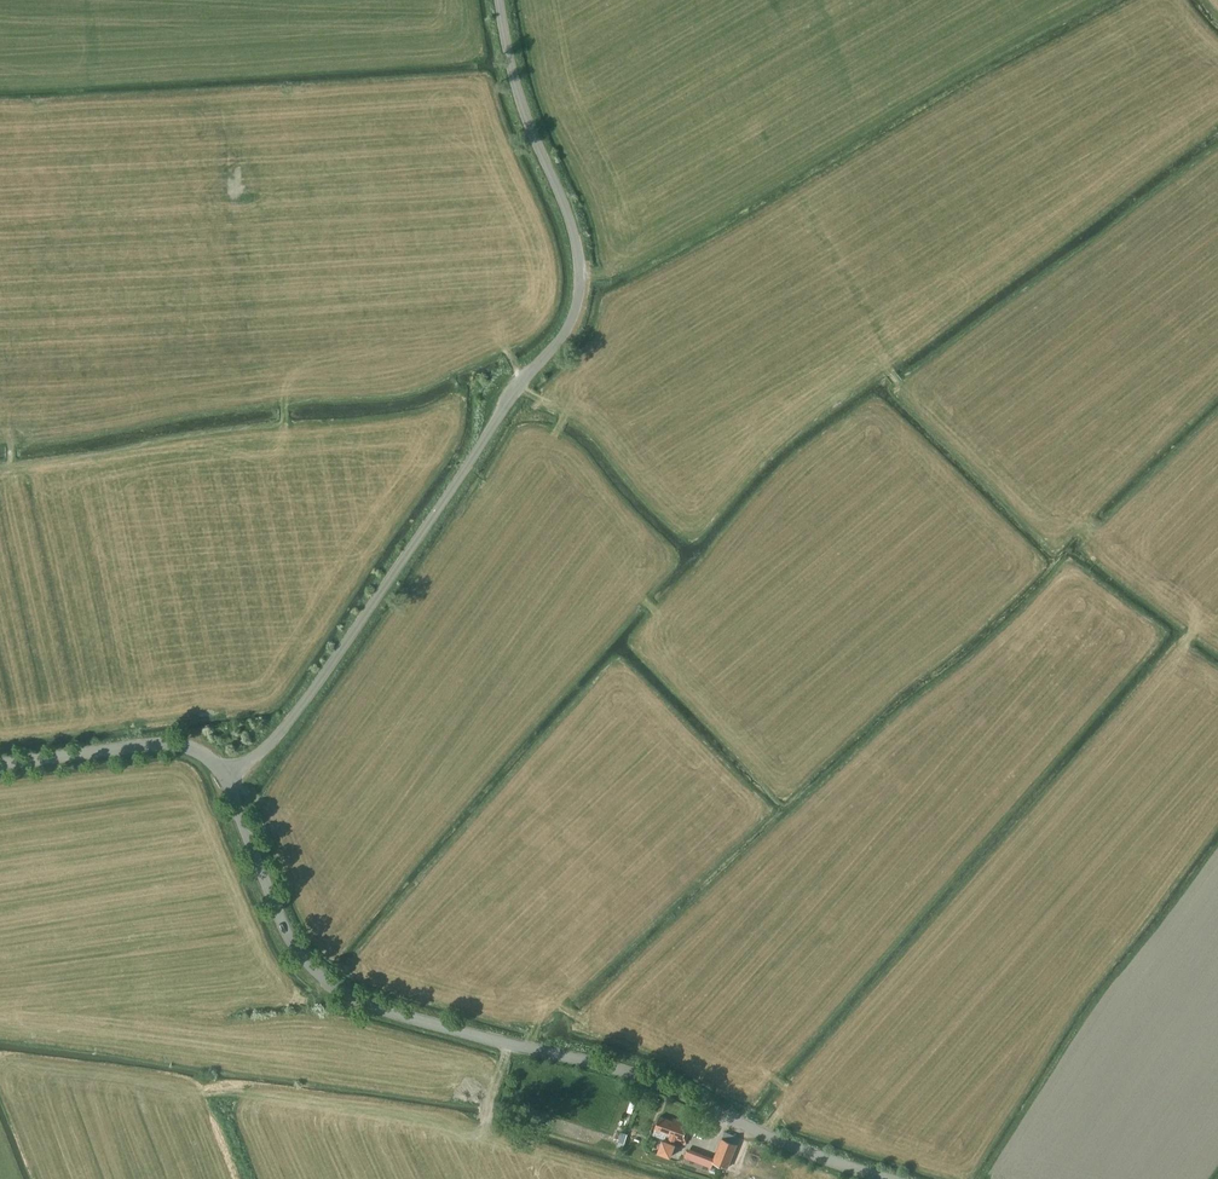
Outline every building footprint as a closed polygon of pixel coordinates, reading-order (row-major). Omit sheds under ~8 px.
[(675,1139),(685,1143),(692,1125),(673,1118),(672,1121),(659,1116),(655,1128),(653,1134),(664,1138),(663,1139),(662,1139),(658,1151),(670,1156),(675,1143),(673,1143),(675,1139)] [(626,1133),(622,1132),(620,1138),(617,1146),(622,1147),(626,1133)] [(721,1138),(712,1162),(727,1168),(737,1145),(721,1138)]
